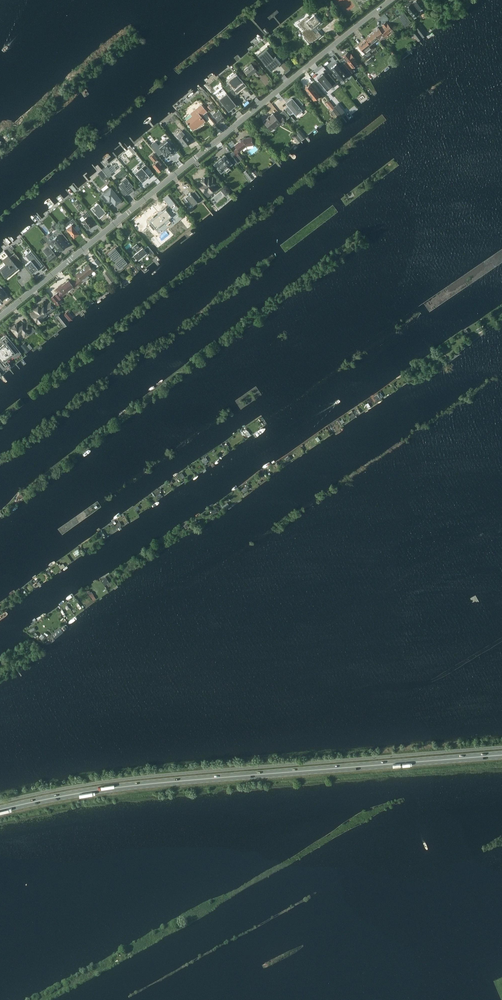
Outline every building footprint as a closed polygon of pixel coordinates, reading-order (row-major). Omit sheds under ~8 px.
[(406,6),(415,17),(420,13),(419,12),(422,10),(420,8),(425,5),(422,0),(414,0),(414,1),(412,3),(411,2),(406,6)] [(307,17),(299,24),(304,30),(301,33),(304,36),(304,37),(310,45),(319,37),(322,35),(318,31),(316,33),(313,29),(321,23),(314,15),(309,19),(307,17)] [(378,38),(379,40),(385,36),(384,36),(392,30),(387,24),(386,24),(385,22),(382,25),(383,27),(379,30),(378,28),(373,32),(378,38)] [(427,35),(420,26),(416,29),(417,30),(423,38),(427,35)] [(423,38),(417,30),(412,33),(418,40),(419,40),(423,38)] [(270,36),(276,44),(281,40),(275,32),(270,36)] [(373,32),(367,36),(369,38),(366,40),(365,39),(358,45),(365,54),(372,48),(370,45),(378,38),(373,32)] [(275,56),(272,58),(270,55),(272,53),(273,53),(273,52),(275,51),(270,45),(268,46),(267,46),(268,48),(260,55),(261,56),(260,56),(262,59),(261,60),(263,62),(264,62),(267,67),(270,71),(271,70),(270,70),(270,69),(272,68),(274,67),(273,66),(275,65),(275,66),(276,65),(276,64),(277,64),(280,61),(279,61),(281,59),(277,54),(275,56)] [(348,52),(342,56),(346,61),(343,64),(350,74),(354,71),(352,67),(357,64),(356,63),(355,61),(356,60),(351,54),(350,55),(348,52)] [(257,76),(259,74),(255,69),(256,69),(251,63),(243,70),(248,75),(253,72),(257,76)] [(336,64),(331,68),(340,79),(345,75),(347,78),(351,75),(350,74),(343,64),(339,67),(336,64)] [(327,90),(336,82),(328,73),(325,76),(323,73),(317,78),(319,81),(327,90)] [(227,85),(226,85),(234,94),(233,93),(236,91),(237,92),(237,91),(244,86),(241,82),(240,81),(238,79),(235,75),(235,76),(232,78),(230,80),(229,80),(231,82),(227,85)] [(355,80),(362,88),(364,86),(358,79),(355,80)] [(310,84),(304,89),(314,100),(319,96),(316,92),(317,92),(314,88),(313,89),(310,84)] [(236,104),(223,88),(215,94),(228,111),(236,104)] [(285,108),(290,114),(293,111),(295,114),(296,113),(297,114),(301,111),(300,110),(301,109),(298,107),(301,104),(297,99),(294,101),(291,98),(291,99),(287,102),(286,103),(288,106),(285,108)] [(331,110),(335,107),(329,100),(325,103),(331,110)] [(338,103),(334,107),(342,116),(346,113),(338,103)] [(200,116),(206,111),(201,105),(191,113),(192,116),(186,121),(191,127),(193,125),(196,128),(205,121),(200,116)] [(335,108),(330,112),(337,120),(342,117),(335,108)] [(215,112),(212,114),(214,117),(219,123),(220,122),(221,123),(222,121),(225,118),(221,113),(222,113),(219,110),(218,111),(216,113),(215,112)] [(283,110),(279,113),(285,120),(289,117),(283,110)] [(267,119),(263,122),(269,130),(279,122),(281,124),(285,120),(279,113),(275,116),(273,113),(269,116),(267,118),(266,119),(267,119)] [(295,132),(302,140),(306,137),(300,129),(295,132)] [(185,146),(191,141),(182,131),(176,135),(179,139),(185,146)] [(295,132),(291,136),(298,144),(302,140),(295,132)] [(243,140),(242,141),(241,140),(234,145),(237,148),(233,152),(240,160),(244,156),(239,150),(245,145),(253,144),(251,137),(243,138),(243,140)] [(151,145),(159,155),(163,152),(166,156),(169,154),(171,153),(171,152),(174,150),(174,149),(176,147),(172,143),(170,145),(167,141),(160,147),(155,141),(151,145)] [(233,159),(236,163),(240,160),(233,152),(229,155),(231,157),(229,159),(225,154),(214,163),(221,172),(232,163),(230,161),(233,159)] [(161,164),(158,160),(158,161),(156,159),(157,158),(153,154),(149,157),(153,162),(153,161),(155,163),(153,165),(158,172),(159,171),(160,171),(162,170),(161,169),(162,168),(160,165),(161,164)] [(137,166),(132,170),(134,172),(142,182),(152,173),(147,167),(144,163),(140,166),(138,168),(137,166)] [(102,170),(108,177),(111,175),(110,173),(112,172),(107,166),(102,170)] [(259,174),(253,168),(249,171),(254,178),(259,174)] [(249,171),(247,169),(243,172),(245,174),(244,175),(249,181),(250,180),(251,181),(254,178),(249,171)] [(102,170),(98,173),(103,179),(107,176),(102,170)] [(123,182),(118,186),(121,190),(120,190),(125,196),(128,193),(131,191),(133,189),(134,190),(135,188),(133,185),(127,178),(126,177),(122,181),(123,182)] [(204,178),(201,181),(202,182),(198,185),(205,193),(208,191),(209,193),(215,188),(213,186),(217,183),(213,178),(209,181),(207,178),(206,179),(204,178)] [(104,193),(100,196),(105,202),(108,199),(109,200),(111,199),(115,204),(120,200),(111,188),(110,189),(109,187),(103,191),(105,193),(104,193)] [(187,195),(181,200),(187,207),(190,205),(192,206),(197,202),(196,201),(200,198),(195,191),(191,194),(190,194),(187,196),(187,195)] [(99,217),(106,212),(98,202),(91,208),(99,217)] [(156,215),(150,220),(154,225),(158,230),(164,225),(162,223),(164,222),(165,222),(172,216),(165,207),(162,209),(162,210),(158,214),(157,212),(155,214),(156,215)] [(88,229),(94,224),(89,218),(91,216),(86,209),(83,211),(85,213),(82,215),(85,218),(82,221),(88,229)] [(74,237),(79,233),(74,227),(78,224),(73,218),(71,220),(73,223),(66,228),(74,237)] [(56,236),(49,242),(54,247),(54,246),(55,245),(59,251),(60,250),(61,250),(63,248),(63,247),(65,246),(67,245),(64,240),(67,238),(64,235),(58,228),(53,232),(56,236)] [(43,238),(46,242),(49,245),(43,250),(48,256),(46,258),(50,262),(57,256),(53,252),(51,250),(54,247),(48,240),(45,236),(43,238)] [(109,249),(104,253),(108,257),(111,255),(116,261),(115,262),(116,264),(113,266),(118,272),(118,271),(117,271),(121,268),(120,266),(126,261),(127,263),(128,262),(130,260),(125,254),(122,256),(117,250),(120,248),(116,243),(112,247),(113,248),(111,251),(109,249)] [(135,261),(137,259),(138,259),(147,251),(150,255),(153,253),(148,246),(144,249),(143,247),(141,249),(137,244),(134,247),(138,252),(134,255),(131,257),(135,261)] [(26,254),(31,260),(25,265),(27,267),(26,267),(28,270),(29,269),(32,273),(33,273),(36,271),(35,271),(38,269),(37,269),(42,265),(34,255),(34,254),(31,250),(26,254)] [(0,254),(0,257),(6,264),(5,266),(4,265),(0,268),(0,269),(6,277),(18,267),(14,262),(18,259),(14,254),(9,257),(4,251),(0,254)] [(101,263),(97,258),(92,262),(96,267),(101,263)] [(130,260),(128,262),(131,265),(129,266),(135,274),(139,271),(130,260)] [(79,277),(75,280),(77,283),(79,285),(83,282),(81,279),(85,276),(85,277),(87,275),(87,274),(89,273),(94,269),(92,267),(92,268),(88,264),(83,268),(76,274),(79,277)] [(119,285),(113,278),(109,281),(114,288),(119,285)] [(55,295),(50,298),(55,303),(57,306),(59,304),(61,302),(59,300),(63,296),(62,296),(67,291),(73,286),(75,289),(78,286),(79,285),(77,283),(75,280),(71,284),(68,280),(65,283),(64,283),(56,290),(58,292),(55,295)] [(35,310),(30,314),(38,323),(44,319),(43,318),(49,312),(55,308),(51,303),(44,308),(43,307),(40,309),(38,306),(34,309),(35,310)] [(64,314),(70,321),(73,317),(68,311),(64,314)] [(70,322),(62,312),(56,317),(64,326),(70,322)] [(17,336),(22,333),(24,336),(30,331),(29,329),(30,328),(31,329),(32,328),(28,323),(24,326),(22,324),(20,327),(17,323),(11,328),(17,336)] [(5,336),(4,335),(2,337),(2,338),(1,339),(3,342),(2,342),(3,344),(0,346),(0,363),(2,366),(7,362),(4,359),(12,353),(15,356),(19,352),(6,335),(5,336)] [(247,485),(240,491),(243,493),(250,488),(247,485)]
